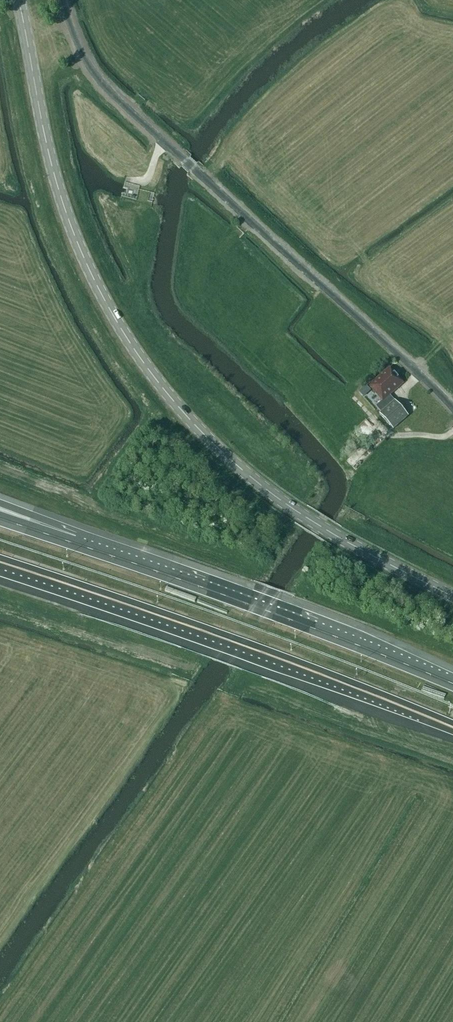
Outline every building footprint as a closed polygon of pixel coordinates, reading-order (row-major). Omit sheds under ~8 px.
[(383,375),(377,380),(370,386),(383,401),(376,406),(381,412),(380,414),(393,429),(409,416),(403,409),(390,394),(403,383),(394,373),(387,379),(383,375)]
